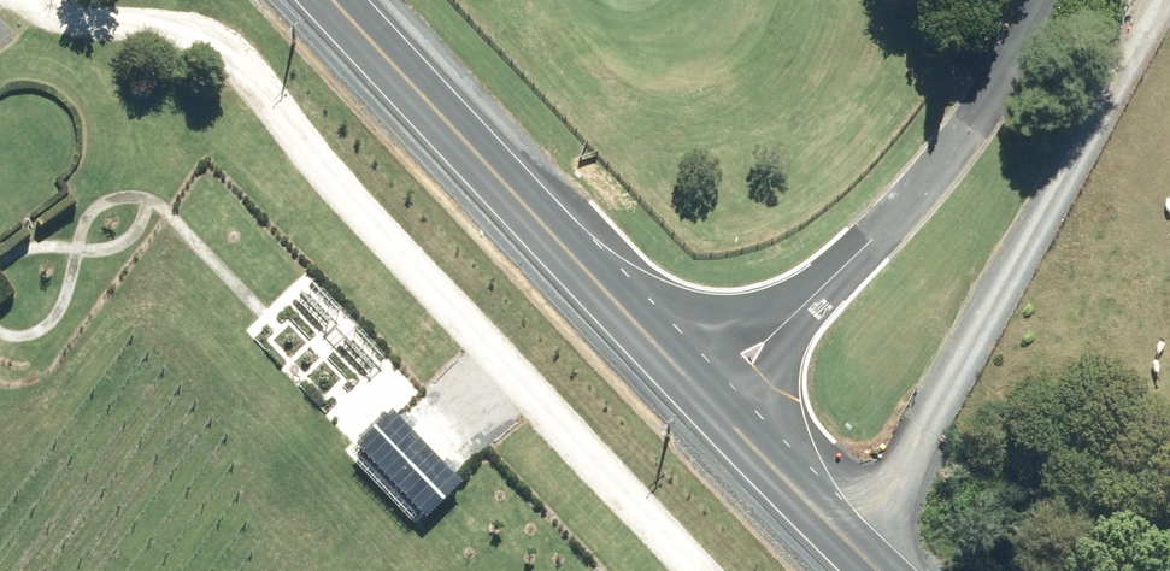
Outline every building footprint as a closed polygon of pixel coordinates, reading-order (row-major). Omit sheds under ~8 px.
[(396,410),(362,444),(432,513),(466,479),(396,410)]
